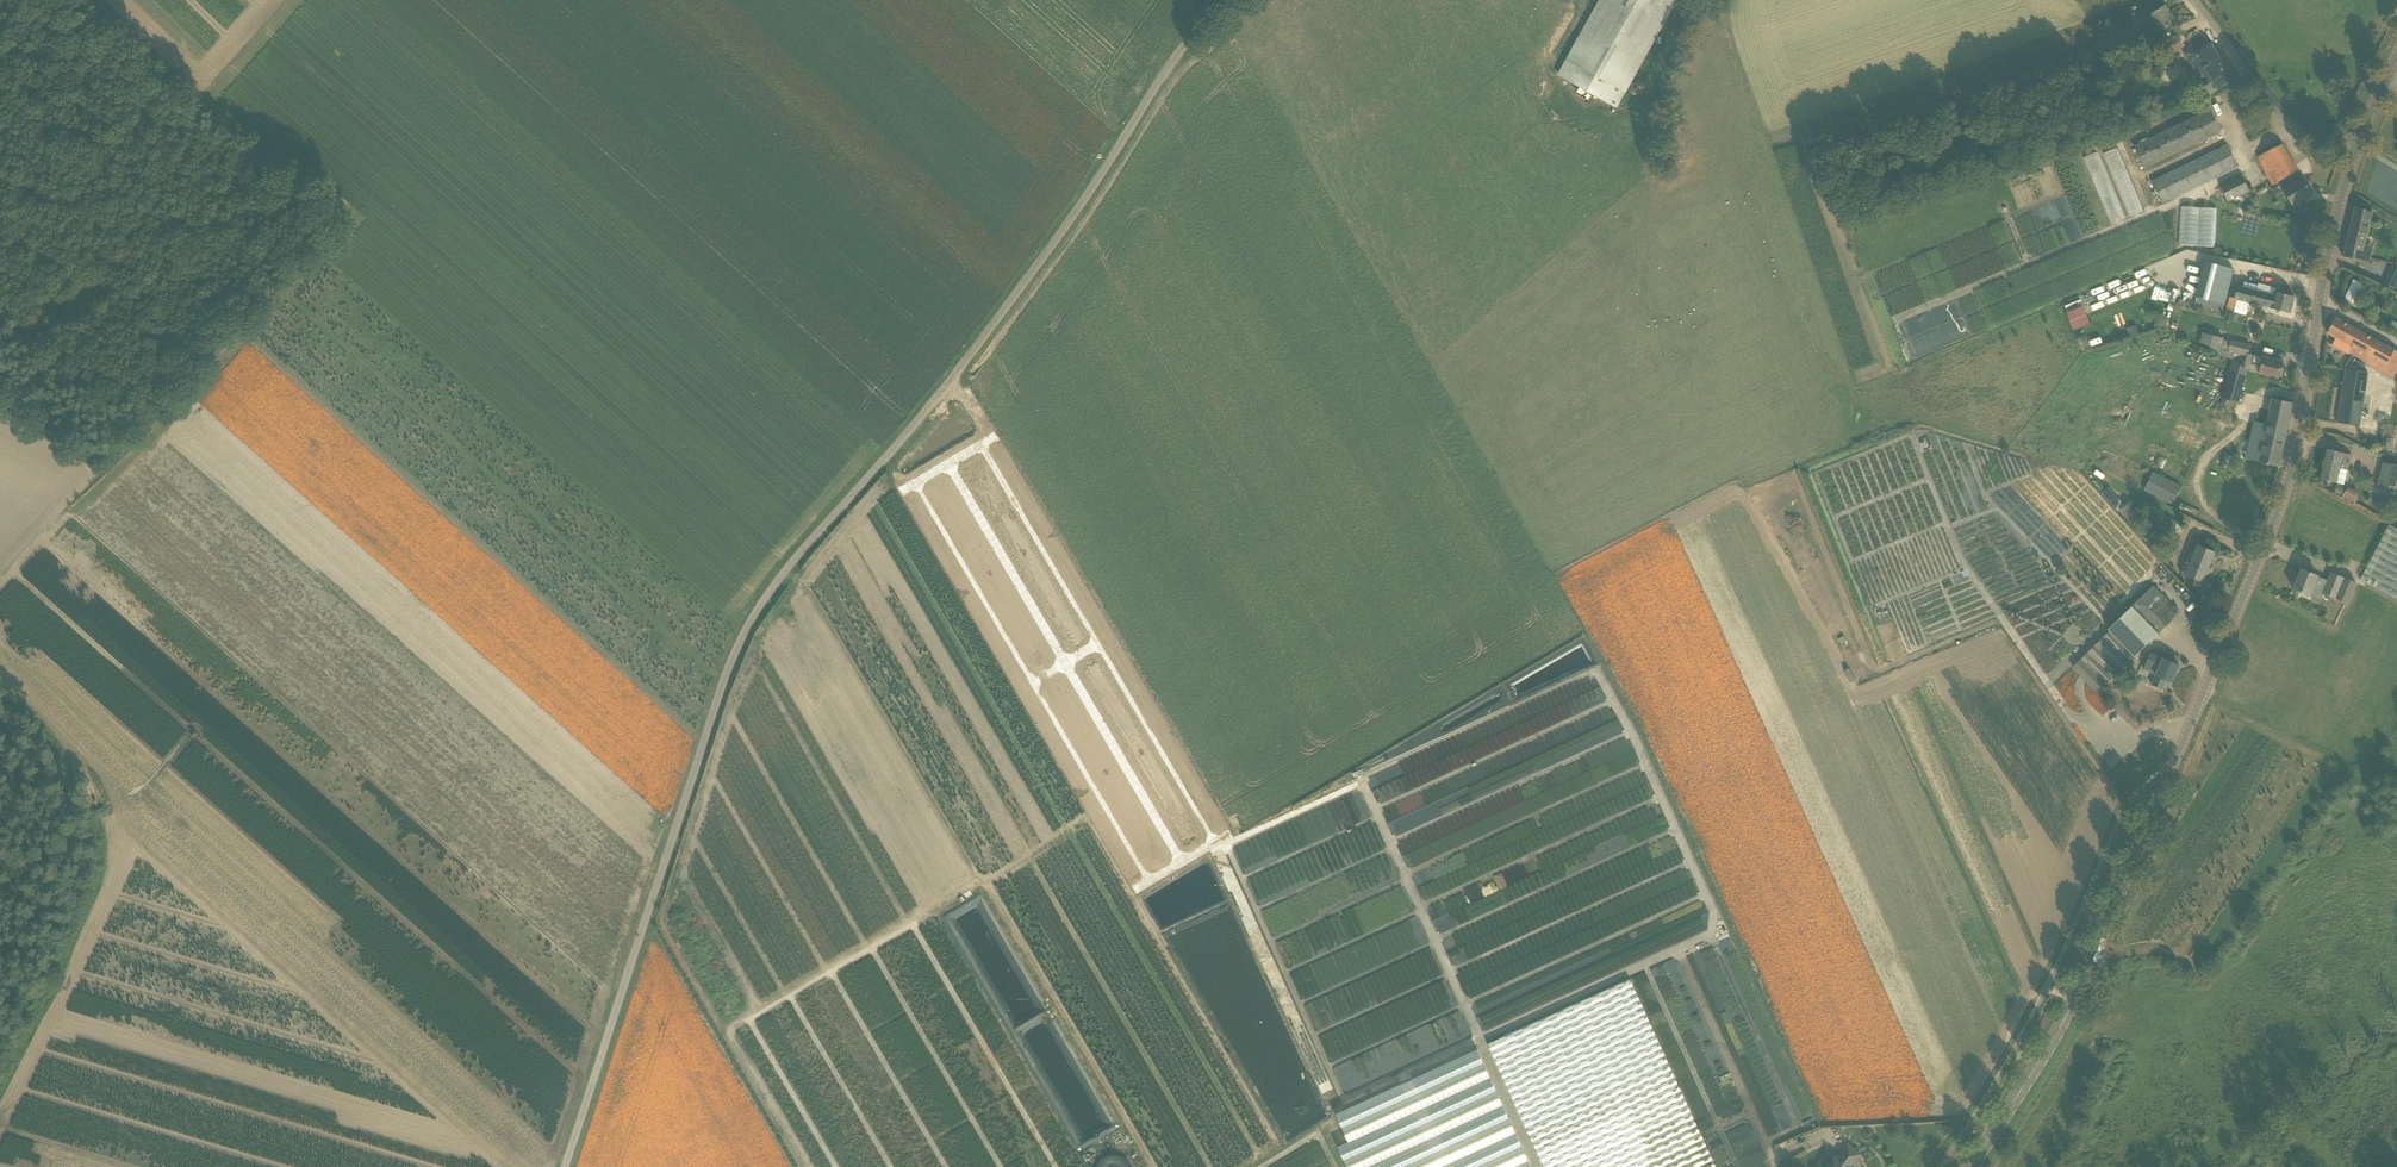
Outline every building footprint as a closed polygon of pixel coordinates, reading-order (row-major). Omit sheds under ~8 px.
[(1557,75),(1617,108),(1678,0),(1599,0),(1557,75)] [(2152,37),(2175,22),(2165,6),(2157,11),(2153,4),(2138,14),(2152,37)] [(2217,91),(2234,79),(2205,36),(2183,51),(2191,65),(2195,63),(2209,84),(2212,82),(2217,91)] [(2120,82),(2135,77),(2131,66),(2116,72),(2120,82)] [(2134,145),(2144,169),(2221,132),(2210,109),(2134,145)] [(2282,189),(2293,205),(2311,194),(2301,179),(2300,180),(2295,172),(2298,170),(2282,144),(2257,159),(2272,186),(2280,181),(2285,187),(2282,189)] [(2163,202),(2238,166),(2227,145),(2152,182),(2163,202)] [(2129,216),(2144,210),(2117,148),(2103,154),(2129,216)] [(2125,219),(2097,153),(2083,158),(2111,225),(2125,219)] [(2242,175),(2220,186),(2228,202),(2250,191),(2242,175)] [(2217,209),(2181,207),(2179,246),(2215,248),(2217,209)] [(2362,261),(2366,245),(2373,212),(2355,207),(2343,257),(2362,261)] [(2196,297),(2224,305),(2234,269),(2205,262),(2196,297)] [(2355,279),(2349,278),(2346,302),(2352,303),(2355,279)] [(2294,297),(2275,292),(2276,288),(2259,283),(2257,290),(2237,285),(2235,295),(2231,294),(2227,310),(2234,312),(2238,299),(2290,313),(2294,297)] [(2396,301),(2396,298),(2394,294),(2386,300),(2390,306),(2396,301)] [(2083,306),(2066,312),(2071,326),(2088,320),(2083,306)] [(2235,314),(2226,312),(2224,322),(2233,324),(2235,314)] [(2394,377),(2396,371),(2396,352),(2360,332),(2361,332),(2336,318),(2327,333),(2336,338),(2332,345),(2349,354),(2350,353),(2394,377)] [(2142,320),(2136,322),(2140,333),(2145,331),(2142,320)] [(2203,332),(2200,345),(2221,350),(2225,338),(2203,332)] [(2231,340),(2231,341),(2228,357),(2233,360),(2234,353),(2247,356),(2249,344),(2231,340)] [(2259,373),(2278,378),(2282,361),(2262,357),(2254,355),(2252,364),(2260,366),(2259,373)] [(2222,398),(2238,403),(2247,370),(2232,360),(2222,398)] [(2337,423),(2359,427),(2368,373),(2346,368),(2337,423)] [(2293,403),(2271,398),(2269,410),(2260,408),(2252,444),(2260,446),(2258,452),(2246,449),(2243,458),(2257,461),(2256,462),(2279,467),(2293,403)] [(2344,485),(2348,470),(2351,455),(2326,449),(2319,479),(2337,483),(2344,485)] [(2226,455),(2221,466),(2228,469),(2233,457),(2226,455)] [(2396,491),(2396,465),(2383,462),(2377,486),(2396,491)] [(2172,505),(2181,486),(2154,472),(2144,490),(2172,505)] [(2345,486),(2336,485),(2335,493),(2343,495),(2345,486)] [(2343,497),(2357,502),(2361,493),(2347,487),(2343,497)] [(2108,488),(2102,493),(2117,511),(2124,505),(2108,488)] [(2119,510),(2135,529),(2150,514),(2136,507),(2135,508),(2130,502),(2119,510)] [(2389,525),(2360,579),(2396,598),(2396,529),(2389,525)] [(2215,552),(2197,545),(2185,575),(2203,582),(2215,552)] [(2293,589),(2311,596),(2321,600),(2324,593),(2349,604),(2357,584),(2331,573),(2328,581),(2318,577),(2318,576),(2301,569),(2293,589)] [(2135,657),(2173,619),(2147,592),(2108,629),(2109,631),(2073,667),(2088,682),(2098,692),(2106,685),(2135,657)] [(2179,665),(2163,658),(2163,660),(2150,654),(2146,663),(2144,669),(2156,674),(2156,676),(2152,685),(2162,690),(2166,680),(2172,683),(2179,665)] [(1378,804),(1421,787),(1418,780),(1425,777),(1422,770),(1423,769),(1419,761),(1369,782),(1378,804)] [(1544,1166),(1716,1166),(1632,979),(1621,983),(1488,1044),(1544,1166)] [(1347,1166),(1531,1166),(1478,1049),(1336,1114),(1349,1141),(1338,1147),(1347,1166)] [(1860,1154),(1848,1144),(1837,1158),(1836,1157),(1828,1166),(1850,1166),(1860,1154)] [(1130,1164),(1127,1162),(1124,1159),(1121,1157),(1117,1156),(1113,1156),(1109,1157),(1106,1158),(1103,1160),(1100,1162),(1097,1166),(1131,1166),(1130,1164)]
